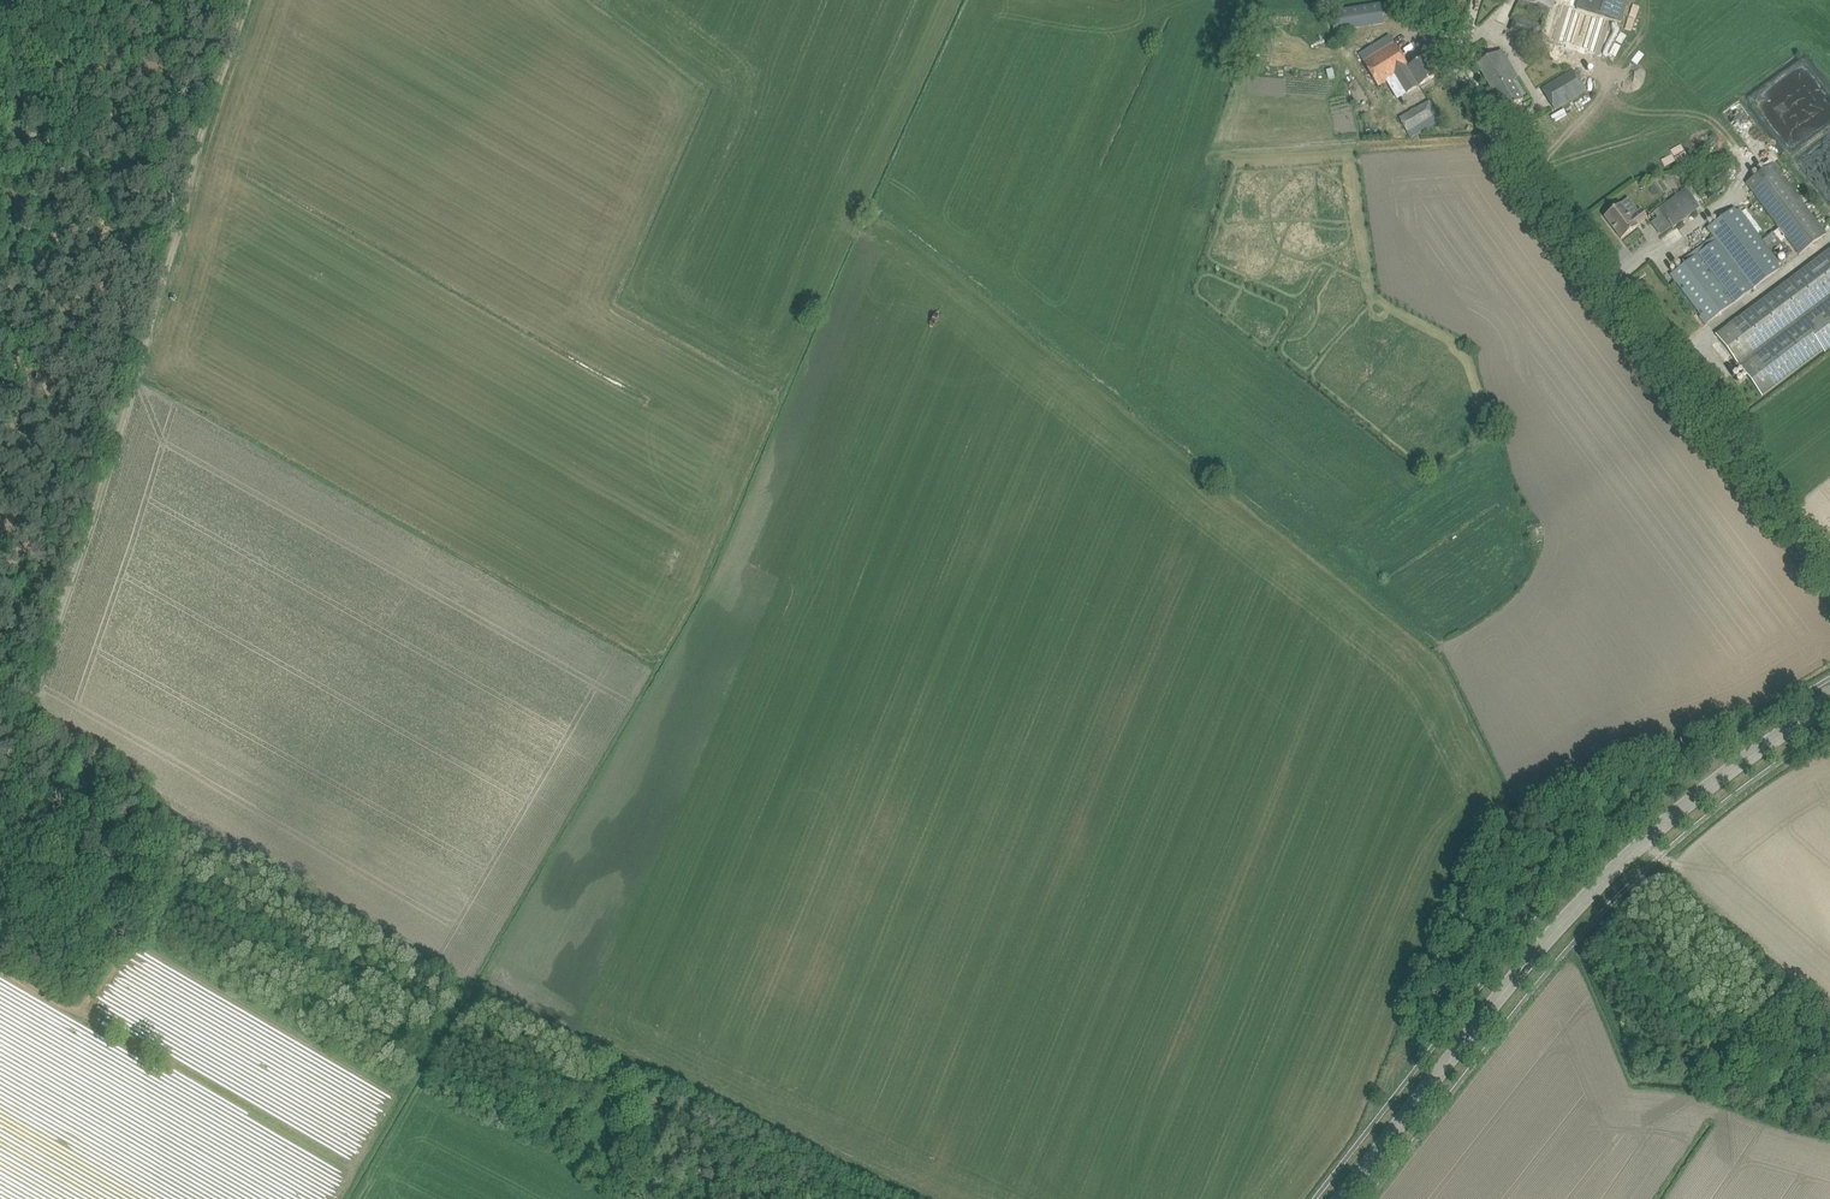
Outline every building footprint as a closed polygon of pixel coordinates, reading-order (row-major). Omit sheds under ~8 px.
[(1551,10),(1554,0),(1519,0),(1551,10)] [(1576,9),(1621,23),(1628,0),(1579,0),(1576,9)] [(1380,4),(1368,6),(1331,12),(1334,32),(1383,24),(1380,4)] [(1552,55),(1583,66),(1597,17),(1577,11),(1556,4),(1543,48),(1554,51),(1552,55)] [(1515,15),(1511,31),(1520,34),(1525,18),(1515,15)] [(1398,99),(1425,82),(1435,76),(1424,57),(1409,67),(1389,35),(1359,54),(1378,86),(1387,81),(1398,99)] [(1495,53),(1487,58),(1477,64),(1504,111),(1523,100),(1495,53)] [(1572,70),(1542,88),(1554,109),(1585,91),(1572,70)] [(1754,156),(1773,142),(1741,99),(1722,113),(1754,156)] [(1410,138),(1430,127),(1440,120),(1429,102),(1399,120),(1410,138)] [(1800,254),(1827,233),(1772,162),(1746,183),(1800,254)] [(1673,228),(1698,208),(1690,198),(1695,194),(1690,186),(1686,189),(1685,188),(1658,209),(1673,228)] [(1621,204),(1604,216),(1621,239),(1637,227),(1637,226),(1647,218),(1641,210),(1631,218),(1621,204)] [(1681,266),(1670,274),(1707,323),(1717,316),(1781,268),(1767,249),(1779,241),(1773,232),(1761,241),(1735,207),(1717,220),(1707,228),(1714,236),(1717,240),(1681,266)] [(1716,335),(1761,396),(1829,344),(1829,249),(1716,335)] [(1534,541),(1544,540),(1542,523),(1531,524),(1534,541)]
